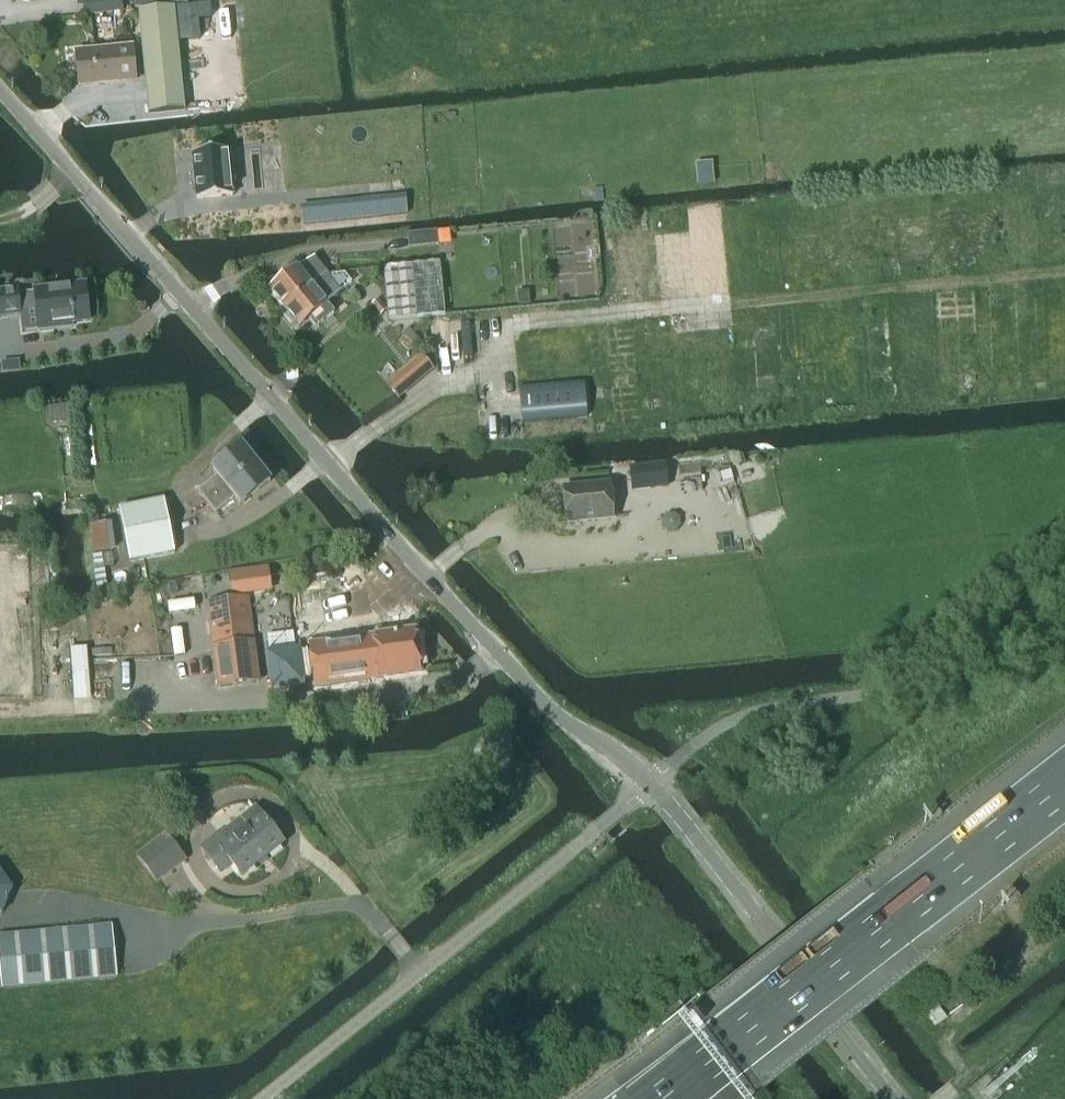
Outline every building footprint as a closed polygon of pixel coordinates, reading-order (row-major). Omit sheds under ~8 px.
[(103,13),(122,11),(121,0),(102,0),(103,13)] [(136,9),(188,4),(187,0),(135,0),(136,9)] [(208,44),(204,5),(203,5),(176,7),(180,47),(208,44)] [(149,114),(187,111),(180,47),(176,7),(139,11),(149,114)] [(80,85),(136,80),(134,48),(77,53),(80,85)] [(229,151),(193,154),(197,200),(233,197),(229,151)] [(391,202),(392,215),(407,213),(406,200),(391,202)] [(720,206),(686,210),(692,269),(694,292),(688,293),(689,298),(729,294),(720,206)] [(318,222),(316,209),(301,211),(302,224),(318,222)] [(297,268),(270,291),(284,309),(327,274),(314,258),(297,268)] [(387,303),(389,321),(445,315),(440,262),(383,268),(387,303)] [(327,274),(284,309),(299,327),(310,318),(317,326),(332,314),(325,306),(327,304),(342,292),(341,291),(352,283),(349,280),(343,273),(327,274)] [(0,291),(0,317),(21,315),(20,309),(37,307),(40,331),(73,327),(72,323),(90,321),(85,286),(35,292),(18,294),(17,289),(0,291)] [(372,304),(381,314),(386,310),(378,299),(372,304)] [(469,322),(460,323),(463,356),(472,355),(469,322)] [(409,327),(403,334),(416,348),(423,342),(409,327)] [(421,355),(385,384),(387,387),(397,400),(430,373),(434,370),(421,355)] [(585,382),(519,388),(522,423),(588,417),(585,382)] [(66,406),(45,408),(47,424),(68,422),(66,406)] [(208,502),(256,464),(242,446),(212,470),(218,477),(199,492),(208,502)] [(669,488),(666,460),(614,465),(616,492),(669,488)] [(256,464),(208,502),(216,513),(235,498),(240,505),(270,481),(256,464)] [(568,523),(615,518),(612,486),(565,491),(568,523)] [(169,526),(169,525),(164,499),(118,508),(124,535),(169,526)] [(668,514),(663,520),(663,527),(669,532),(676,531),(681,526),(680,518),(675,514),(668,514)] [(169,526),(124,535),(129,562),(175,553),(169,525),(169,526)] [(255,568),(241,570),(245,595),(259,593),(255,568)] [(261,683),(248,596),(206,602),(218,689),(261,683)] [(421,673),(415,632),(310,646),(315,687),(421,673)] [(87,647),(71,648),(73,683),(89,682),(87,647)] [(233,863),(242,875),(283,844),(256,808),(221,835),(219,833),(201,847),(221,872),(233,863)] [(157,881),(185,860),(165,834),(137,856),(157,881)] [(1,914),(13,890),(0,872),(0,915),(1,914)] [(0,936),(0,969),(2,988),(117,977),(112,926),(0,936)] [(940,1001),(931,1008),(941,1022),(950,1015),(940,1001)]
